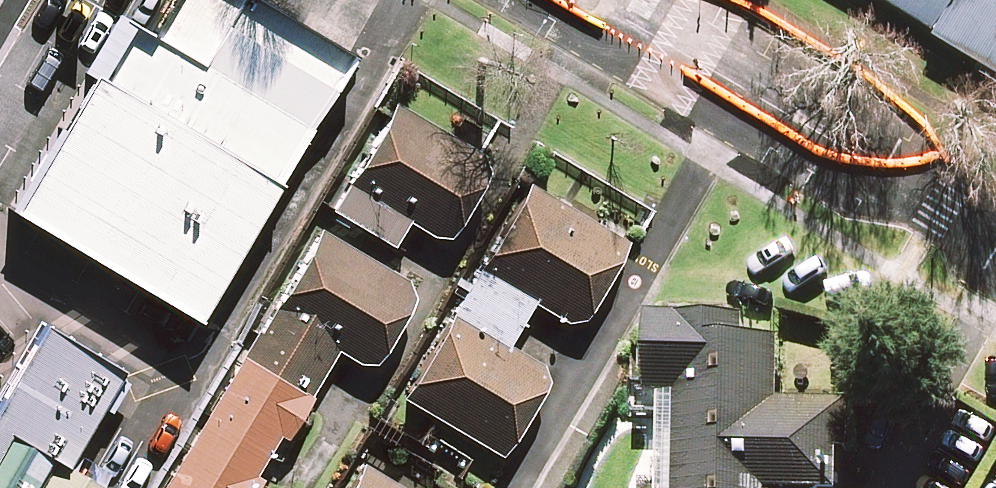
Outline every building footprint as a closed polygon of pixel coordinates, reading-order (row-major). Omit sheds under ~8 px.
[(995,62),(995,0),(896,0),(995,62)] [(78,63),(0,195),(0,202),(195,317),(276,180),(78,63)] [(484,161),(389,107),(342,190),(402,223),(437,243),(484,161)] [(623,243),(522,186),(475,269),(531,300),(576,326),(623,243)] [(387,250),(402,223),(342,190),(327,217),(387,250)] [(266,310),(331,349),(365,370),(412,292),(313,232),(266,310)] [(501,353),(531,300),(475,269),(445,321),(501,353)] [(790,486),(843,486),(843,398),(795,398),(795,322),(748,321),(748,300),(638,299),(637,394),(678,394),(677,487),(790,487),(790,486)] [(28,480),(105,351),(31,307),(0,360),(0,464),(28,480)] [(266,310),(235,360),(302,399),(331,349),(266,310)] [(495,453),(539,374),(501,353),(445,321),(400,400),(495,453)] [(235,360),(157,487),(250,487),(254,483),(245,477),(270,437),(277,442),(302,399),(235,360)] [(28,480),(23,487),(89,487),(103,466),(54,437),(28,480)] [(0,464),(0,487),(23,487),(28,480),(0,464)] [(356,468),(344,487),(390,487),(356,468)]
